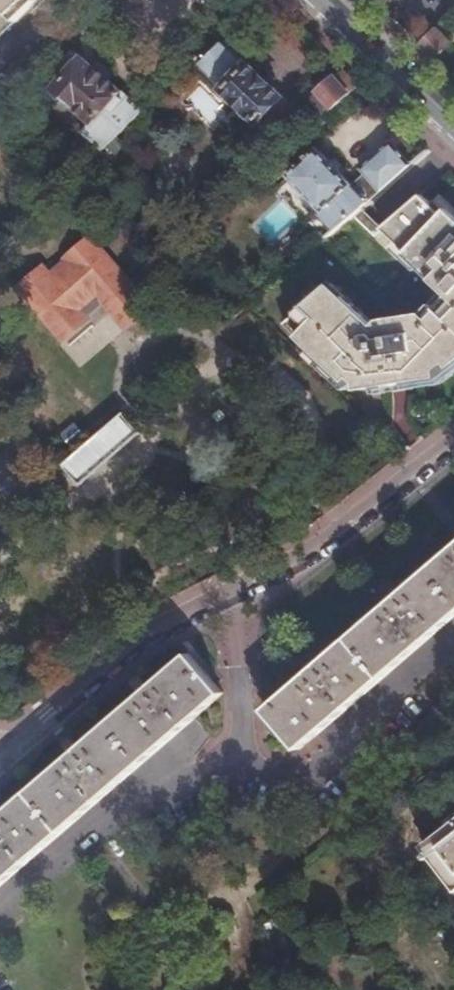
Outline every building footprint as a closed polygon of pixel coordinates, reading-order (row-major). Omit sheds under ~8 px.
[(18,20),(37,0),(0,0),(0,38),(18,20)] [(243,8),(251,0),(222,0),(236,15),(243,8)] [(440,25),(435,29),(448,43),(453,39),(440,25)] [(435,29),(420,45),(434,58),(448,43),(435,29)] [(223,86),(269,130),(294,106),(249,59),(246,62),(224,40),(203,61),(226,84),(223,86)] [(82,131),(101,148),(140,110),(82,56),(80,58),(69,48),(52,67),(62,76),(53,87),(91,121),(82,131)] [(327,113),(360,83),(345,69),(313,98),(327,113)] [(191,101),(214,126),(225,116),(202,91),(191,101)] [(381,189),(414,160),(396,139),(363,168),(381,189)] [(280,185),(327,236),(369,200),(319,148),(280,185)] [(448,206),(443,211),(424,192),(384,227),(410,251),(408,253),(453,296),(453,212),(448,206)] [(273,250),(304,225),(283,199),(252,223),(273,250)] [(106,291),(114,299),(137,322),(159,300),(93,233),(71,256),(74,259),(57,276),(48,266),(25,288),(75,339),(98,317),(97,315),(90,308),(106,291)] [(361,388),(440,376),(444,373),(439,369),(447,362),(452,367),(453,365),(453,300),(440,314),(437,311),(427,321),(424,318),(425,310),(382,316),(376,322),(333,281),(288,321),(348,380),(351,377),(361,388)] [(97,315),(114,299),(106,291),(90,308),(97,315)] [(124,412),(64,464),(80,483),(141,430),(124,412)] [(78,424),(63,435),(73,449),(88,439),(78,424)] [(299,749),(453,617),(453,548),(387,604),(315,666),(264,710),(299,749)] [(224,693),(190,653),(143,694),(76,751),(0,816),(0,886),(224,693)] [(453,885),(453,821),(423,845),(453,885)]
